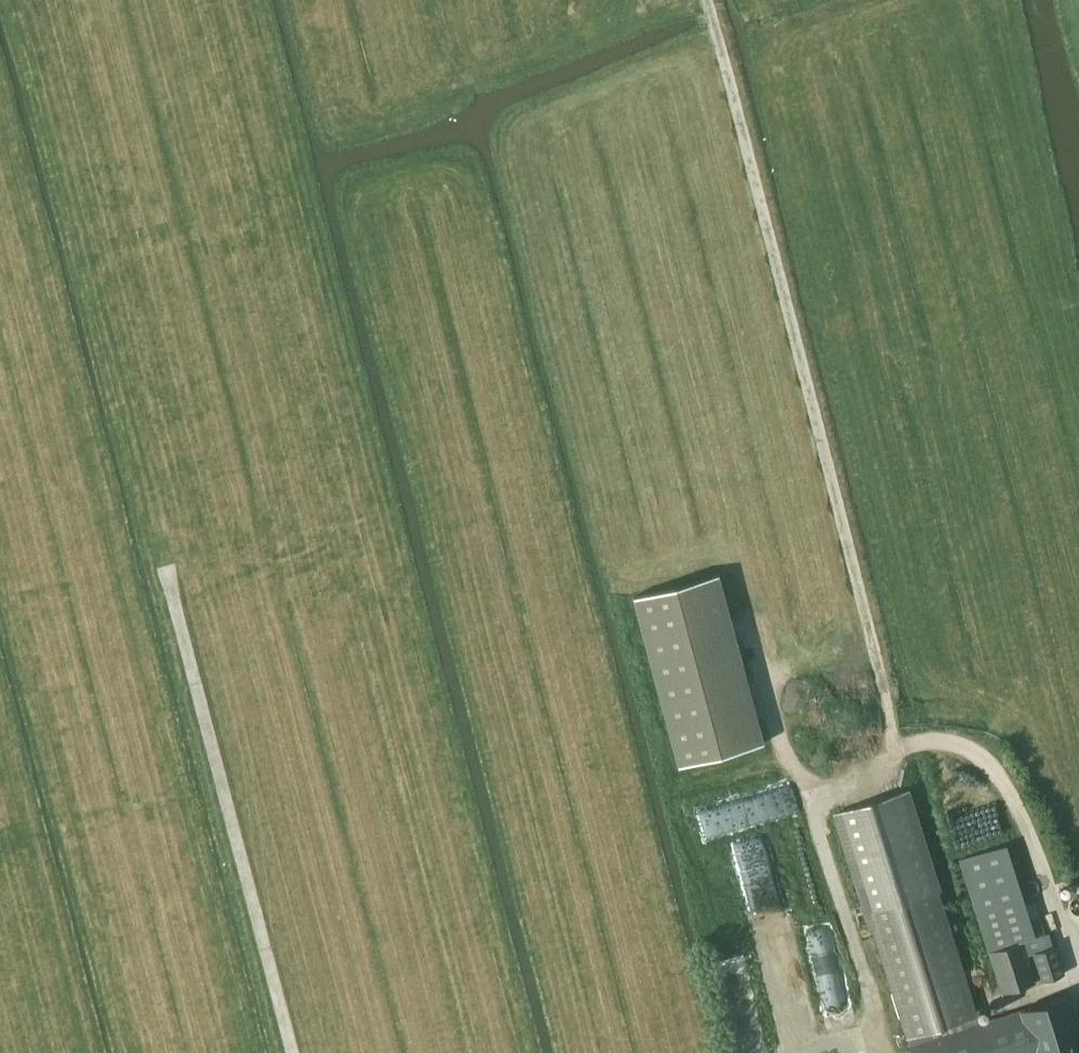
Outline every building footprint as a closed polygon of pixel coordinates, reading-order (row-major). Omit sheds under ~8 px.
[(906,1040),(907,1039),(909,1046),(979,1023),(977,1017),(978,1017),(907,789),(835,811),(906,1040)] [(1044,934),(1023,941),(1027,955),(1033,953),(1042,981),(1065,974),(1056,946),(1053,946),(1049,932),(1044,934)] [(1023,941),(988,952),(1001,994),(1036,984),(1027,955),(1023,941)] [(979,1023),(909,1046),(908,1046),(910,1052),(1078,1052),(1078,1022),(1071,995),(1020,1011),(1020,1010),(979,1023)]
